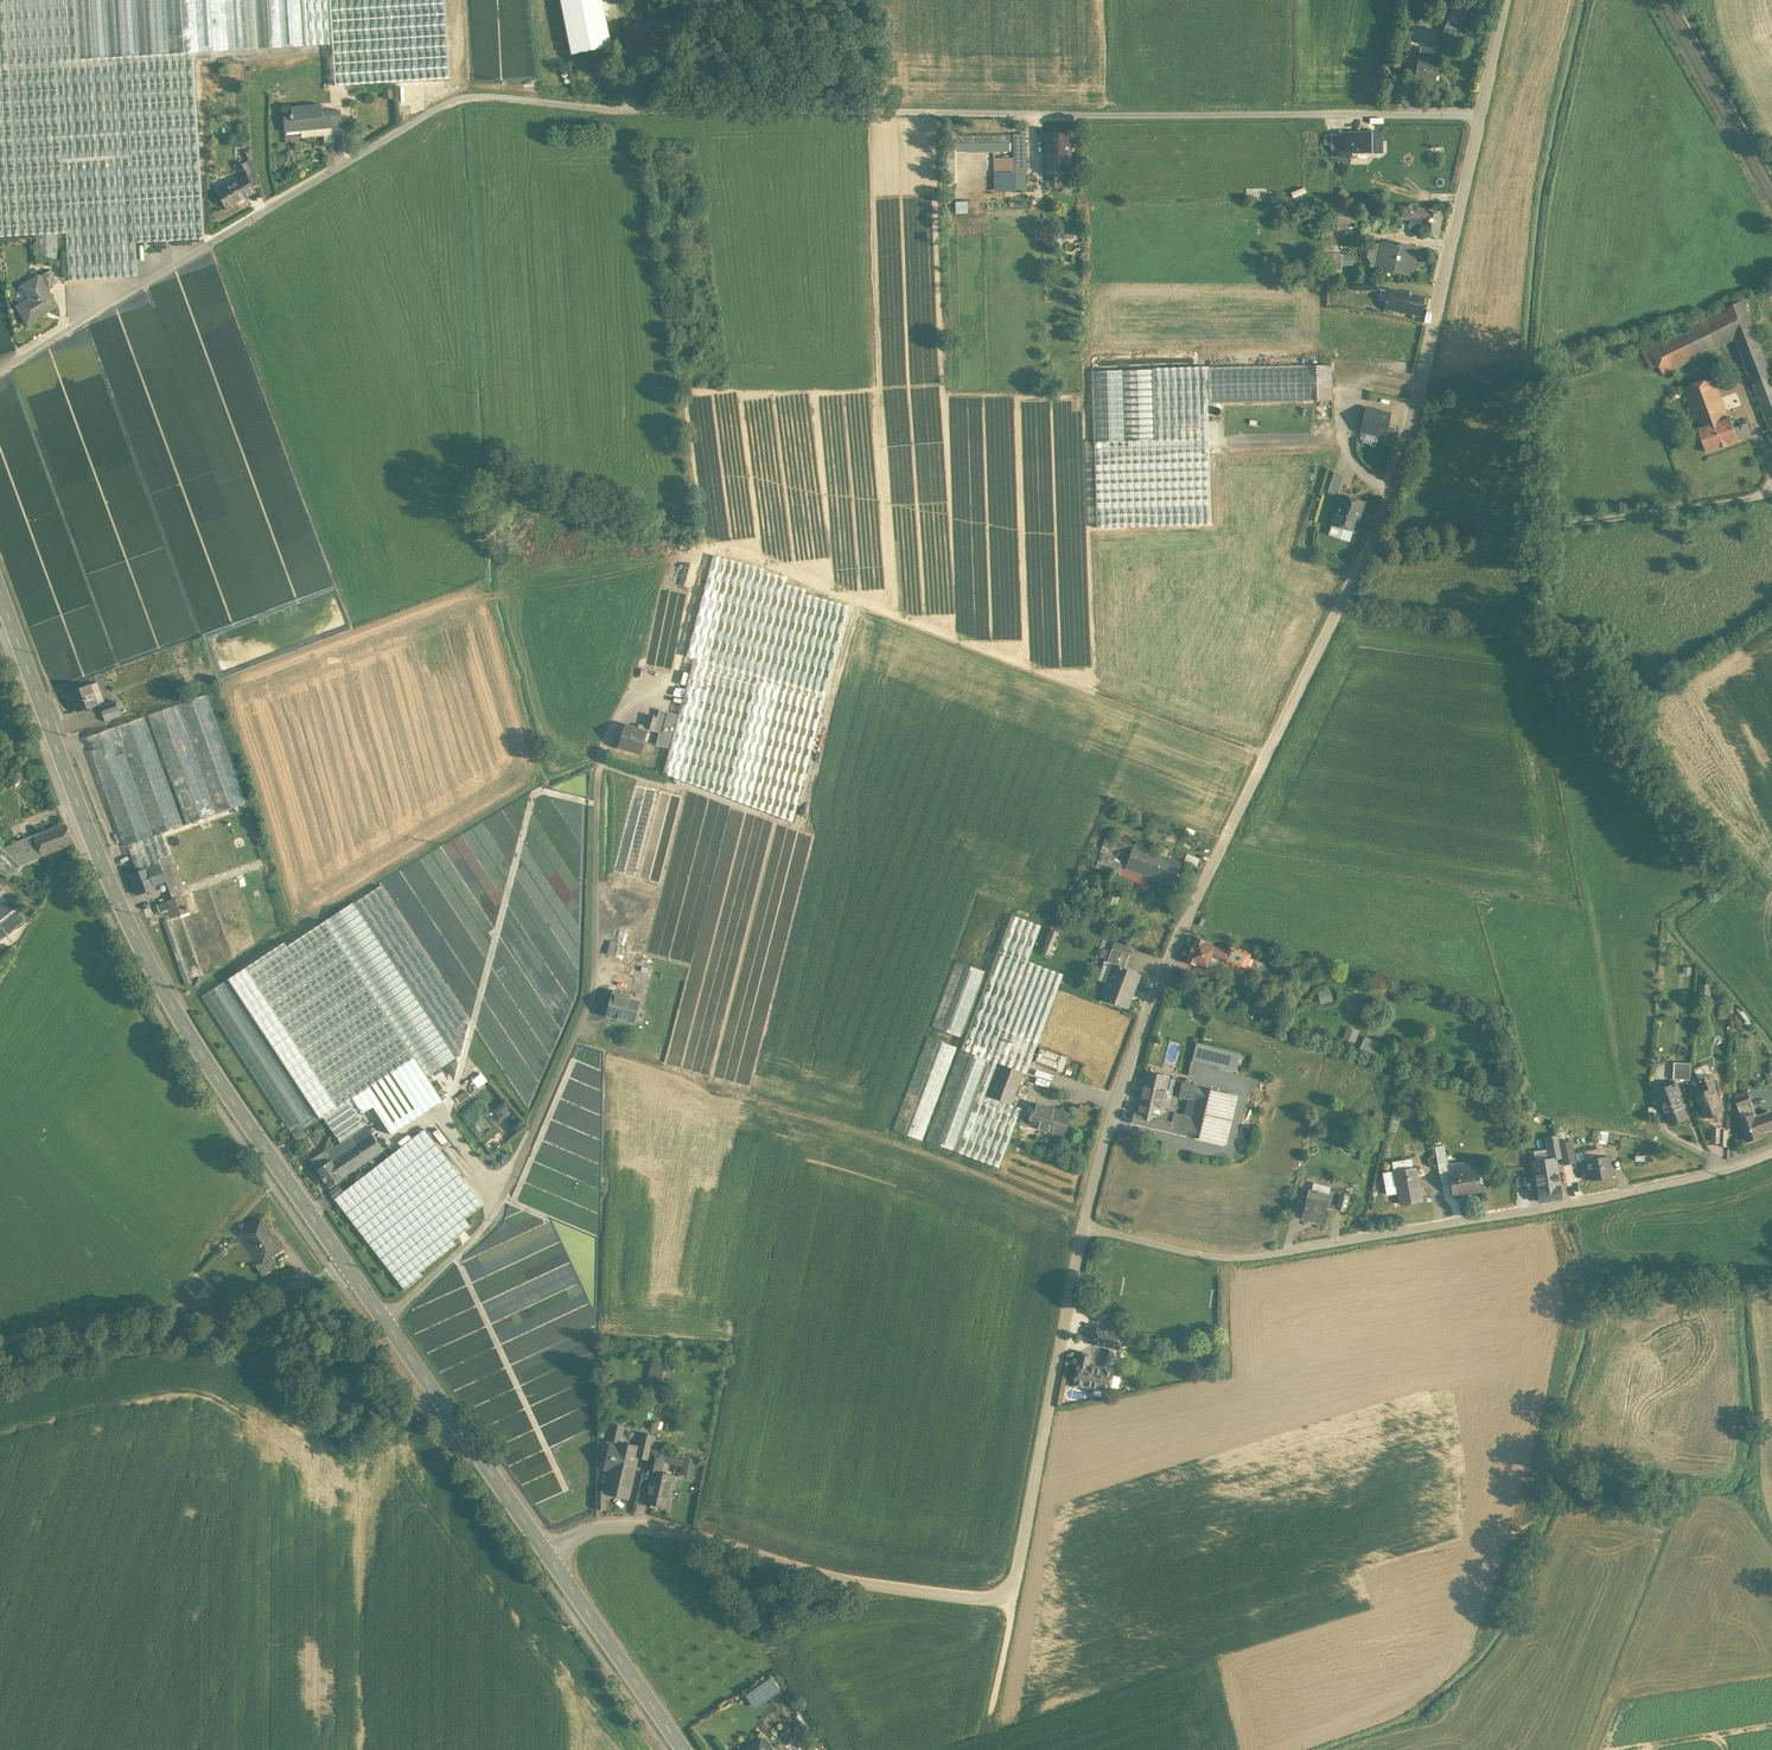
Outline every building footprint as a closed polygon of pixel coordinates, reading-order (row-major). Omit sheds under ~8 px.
[(66,232),(56,61),(10,64),(7,0),(0,0),(0,236),(66,232)] [(10,64),(56,61),(66,232),(69,280),(138,275),(136,242),(125,57),(194,52),(332,44),(330,0),(7,0),(10,64)] [(569,32),(605,25),(600,0),(563,0),(569,32)] [(1411,22),(1415,5),(1419,5),(1420,0),(1408,0),(1404,20),(1411,22)] [(1468,4),(1452,1),(1447,25),(1464,29),(1468,4)] [(605,25),(569,32),(573,53),(609,46),(605,25)] [(1447,25),(1446,25),(1441,50),(1459,54),(1464,29),(1447,25)] [(348,43),(377,42),(377,32),(347,34),(348,43)] [(1442,51),(1420,47),(1418,58),(1427,59),(1426,62),(1439,65),(1442,51)] [(194,52),(125,57),(136,242),(204,238),(194,52)] [(1439,65),(1426,62),(1427,59),(1418,58),(1414,79),(1435,83),(1439,65)] [(345,92),(355,91),(355,78),(344,79),(345,92)] [(369,103),(357,104),(358,112),(369,111),(369,103)] [(322,104),(291,107),(292,114),(284,115),(285,131),(301,130),(324,128),(323,112),(322,104)] [(324,128),(301,130),(302,136),(343,133),(341,110),(331,111),(332,127),(324,128)] [(331,111),(323,112),(324,128),(332,127),(331,111)] [(1345,148),(1345,133),(1330,134),(1330,148),(1340,148),(1345,148)] [(1367,153),(1367,133),(1345,133),(1345,148),(1340,148),(1340,158),(1350,158),(1350,153),(1367,153)] [(1010,134),(954,135),(954,152),(1010,151),(1010,134)] [(1014,157),(1015,189),(1027,189),(1025,134),(1014,134),(1014,157)] [(1068,134),(1046,134),(1047,174),(1069,174),(1068,134)] [(259,180),(250,149),(246,151),(249,159),(238,165),(244,175),(240,178),(246,188),(252,185),(259,180)] [(1003,190),(1015,189),(1014,157),(993,157),(994,173),(1003,173),(1003,190)] [(240,178),(217,191),(226,207),(245,196),(245,195),(242,190),(246,188),(240,178)] [(1204,185),(1196,178),(1187,187),(1195,194),(1204,185)] [(242,190),(245,195),(254,189),(252,185),(246,188),(242,190)] [(955,201),(955,213),(968,212),(967,200),(955,201)] [(1327,230),(1357,231),(1358,205),(1328,204),(1327,230)] [(1413,207),(1403,205),(1401,218),(1410,220),(1411,220),(1413,207)] [(1442,212),(1425,209),(1413,207),(1411,220),(1410,220),(1409,227),(1421,229),(1420,234),(1437,237),(1442,212)] [(58,235),(36,236),(37,261),(59,260),(58,235)] [(1415,246),(1399,243),(1399,245),(1385,242),(1378,272),(1393,275),(1394,272),(1408,275),(1415,246)] [(1352,265),(1353,255),(1325,253),(1324,270),(1341,270),(1342,265),(1352,265)] [(51,270),(39,277),(47,289),(58,282),(51,270)] [(39,277),(24,286),(31,299),(18,307),(28,323),(57,306),(47,289),(39,277)] [(1372,282),(1360,282),(1360,283),(1353,282),(1352,291),(1358,292),(1370,292),(1372,282)] [(1424,297),(1388,289),(1388,291),(1380,289),(1376,307),(1420,316),(1424,297)] [(1743,300),(1701,321),(1716,349),(1735,339),(1735,338),(1755,330),(1743,300)] [(1701,321),(1651,347),(1659,365),(1664,374),(1716,349),(1701,321)] [(1735,338),(1735,339),(1770,429),(1771,429),(1771,376),(1755,330),(1735,338)] [(1659,365),(1651,347),(1643,351),(1651,369),(1659,365)] [(1209,367),(1208,367),(1209,403),(1316,401),(1315,365),(1209,367)] [(1331,365),(1315,365),(1316,401),(1319,401),(1332,400),(1331,365)] [(1208,366),(1152,368),(1152,369),(1155,440),(1208,439),(1208,412),(1207,403),(1209,403),(1208,367),(1209,367),(1208,366)] [(1152,369),(1091,371),(1093,442),(1155,440),(1152,369)] [(1722,374),(1685,388),(1700,428),(1730,417),(1731,418),(1737,416),(1722,374)] [(1332,400),(1319,401),(1320,419),(1332,419),(1332,400)] [(1389,413),(1366,408),(1361,431),(1384,436),(1387,425),(1389,413)] [(1314,410),(1208,412),(1208,439),(1314,437),(1314,410)] [(1700,428),(1698,428),(1707,452),(1739,441),(1734,428),(1731,418),(1730,417),(1700,428)] [(1748,423),(1734,428),(1739,441),(1752,436),(1748,423)] [(1395,427),(1387,425),(1384,436),(1383,444),(1391,445),(1395,427)] [(1155,440),(1093,442),(1098,522),(1211,520),(1208,439),(1155,440)] [(1344,474),(1334,471),(1328,492),(1337,495),(1344,474)] [(1363,502),(1342,495),(1332,523),(1353,531),(1363,502)] [(733,666),(761,569),(762,565),(715,552),(688,654),(733,666)] [(764,570),(761,569),(733,666),(760,673),(760,675),(694,658),(678,715),(670,748),(663,773),(792,821),(849,605),(805,594),(806,589),(784,583),(785,577),(764,570)] [(89,684),(97,705),(105,702),(97,681),(89,684)] [(89,684),(71,691),(79,712),(97,705),(89,684)] [(207,694),(148,715),(189,823),(248,802),(207,694)] [(116,701),(100,707),(106,721),(121,715),(116,701)] [(667,712),(660,709),(657,717),(658,717),(654,731),(659,732),(661,733),(667,712)] [(678,715),(667,712),(661,733),(659,732),(656,744),(670,748),(678,715)] [(657,717),(649,714),(645,728),(654,731),(658,717),(657,717)] [(144,716),(85,737),(126,845),(185,824),(144,716)] [(647,732),(625,724),(618,746),(641,753),(647,732)] [(635,873),(657,788),(637,783),(615,867),(635,873)] [(661,879),(683,795),(662,790),(640,874),(661,879)] [(66,823),(34,835),(42,855),(74,843),(66,823)] [(34,835),(15,843),(23,862),(42,855),(34,835)] [(1125,866),(1134,843),(1116,837),(1108,860),(1125,866)] [(167,839),(150,845),(152,850),(168,844),(167,839)] [(4,847),(1,844),(0,845),(0,871),(9,879),(23,862),(15,843),(4,847)] [(1162,854),(1134,843),(1125,866),(1153,876),(1162,854)] [(168,844),(152,850),(155,859),(157,858),(171,854),(168,844)] [(171,854),(157,858),(158,860),(159,860),(159,864),(166,881),(170,893),(182,888),(171,854)] [(1182,861),(1162,854),(1153,876),(1173,884),(1182,861)] [(148,868),(130,875),(138,894),(156,887),(154,885),(166,881),(159,864),(148,868)] [(457,1057),(462,1054),(471,1022),(381,885),(356,902),(457,1057)] [(184,894),(157,904),(161,913),(170,911),(172,917),(187,912),(190,911),(184,894)] [(457,1057),(354,901),(325,920),(428,1077),(457,1057)] [(193,983),(170,918),(172,917),(170,911),(161,913),(186,985),(193,983)] [(1012,915),(961,1048),(990,1059),(1000,1063),(1023,1071),(1026,1073),(1063,974),(1027,961),(1040,925),(1012,915)] [(321,920),(261,959),(298,1015),(317,1003),(319,1001),(333,992),(335,991),(358,976),(321,920)] [(1050,929),(1042,952),(1048,955),(1057,931),(1050,929)] [(1205,941),(1196,937),(1185,960),(1195,964),(1196,963),(1206,967),(1211,955),(1223,960),(1226,951),(1205,942),(1205,941)] [(611,941),(607,953),(613,955),(617,943),(611,941)] [(1114,941),(1112,947),(1130,954),(1132,948),(1114,941)] [(1106,961),(1114,964),(1115,964),(1125,967),(1130,954),(1112,947),(1106,961)] [(1250,953),(1235,947),(1229,961),(1244,967),(1250,953)] [(956,960),(932,1026),(961,1037),(986,971),(956,960)] [(349,1099),(258,961),(232,979),(322,1116),(349,1099)] [(1125,967),(1115,964),(1114,964),(1101,999),(1126,1008),(1139,973),(1125,967)] [(442,1104),(358,976),(335,991),(419,1119),(442,1104)] [(320,1118),(228,979),(202,996),(293,1135),(320,1118)] [(1329,986),(1317,989),(1320,1003),(1332,1000),(1329,986)] [(638,1001),(623,997),(624,994),(611,991),(605,1014),(633,1021),(638,1001)] [(417,1120),(333,992),(319,1001),(403,1129),(417,1120)] [(380,1100),(317,1003),(298,1015),(363,1114),(367,1112),(365,1110),(380,1100)] [(1355,1041),(1359,1029),(1347,1025),(1343,1037),(1355,1041)] [(1375,1056),(1381,1041),(1365,1035),(1359,1049),(1375,1056)] [(957,1047),(928,1036),(893,1129),(922,1140),(957,1047)] [(1760,1039),(1743,1037),(1742,1050),(1759,1051),(1760,1039)] [(1257,1058),(1196,1043),(1192,1061),(1253,1076),(1257,1058)] [(1064,1070),(1068,1057),(1040,1046),(1035,1060),(1064,1070)] [(960,1048),(926,1140),(955,1151),(990,1059),(961,1048),(960,1048)] [(990,1059),(955,1151),(961,1153),(999,1167),(1021,1108),(1011,1104),(988,1096),(1000,1063),(990,1059)] [(1023,1071),(1000,1063),(988,1096),(1011,1104),(1023,1071)] [(1691,1063),(1674,1063),(1674,1079),(1690,1080),(1691,1063)] [(1173,1079),(1146,1072),(1137,1113),(1172,1122),(1174,1114),(1166,1112),(1173,1079)] [(1712,1075),(1699,1080),(1699,1081),(1704,1093),(1697,1095),(1705,1117),(1712,1114),(1713,1118),(1717,1119),(1721,1118),(1723,1114),(1721,1110),(1723,1110),(1715,1089),(1717,1088),(1712,1075)] [(1185,1116),(1174,1114),(1172,1122),(1170,1131),(1186,1135),(1198,1085),(1183,1081),(1180,1096),(1189,1098),(1185,1116)] [(1699,1081),(1692,1084),(1697,1095),(1704,1093),(1699,1081)] [(1677,1084),(1663,1089),(1667,1099),(1662,1101),(1671,1125),(1688,1119),(1682,1103),(1683,1103),(1680,1094),(1681,1094),(1677,1084)] [(1198,1085),(1186,1135),(1210,1140),(1214,1123),(1221,1091),(1198,1085)] [(1748,1093),(1735,1097),(1739,1108),(1752,1103),(1748,1093)] [(502,1119),(513,1111),(504,1100),(493,1108),(502,1119)] [(1739,1108),(1742,1117),(1738,1119),(1746,1142),(1764,1136),(1761,1129),(1771,1125),(1771,1114),(1771,1111),(1757,1117),(1752,1103),(1739,1108)] [(1056,1110),(1034,1104),(1030,1118),(1021,1116),(1019,1122),(1051,1130),(1056,1110)] [(349,1105),(338,1112),(341,1116),(351,1109),(349,1105)] [(398,1124),(384,1105),(377,1109),(390,1129),(398,1124)] [(351,1109),(341,1116),(346,1123),(356,1116),(351,1109)] [(1071,1114),(1056,1110),(1051,1130),(1065,1134),(1071,1114)] [(341,1116),(338,1112),(326,1120),(333,1132),(346,1123),(341,1116)] [(1137,1113),(1134,1112),(1132,1122),(1170,1131),(1172,1122),(1137,1113)] [(1367,1117),(1363,1136),(1377,1139),(1381,1120),(1367,1117)] [(1223,1126),(1214,1123),(1210,1140),(1231,1145),(1232,1138),(1221,1136),(1223,1126)] [(367,1126),(351,1137),(355,1143),(367,1160),(383,1149),(367,1126)] [(1721,1128),(1713,1128),(1712,1142),(1720,1142),(1720,1130),(1721,1130),(1721,1128)] [(1592,1129),(1590,1141),(1606,1143),(1608,1132),(1592,1129)] [(1721,1130),(1720,1130),(1720,1142),(1720,1145),(1728,1146),(1728,1130),(1721,1130)] [(1558,1132),(1560,1143),(1568,1142),(1566,1131),(1558,1132)] [(1552,1144),(1560,1143),(1558,1132),(1550,1134),(1552,1144)] [(350,1136),(327,1152),(332,1160),(355,1143),(351,1137),(350,1136)] [(1535,1138),(1527,1138),(1526,1156),(1533,1156),(1535,1138)] [(1571,1162),(1570,1154),(1568,1142),(1560,1143),(1563,1164),(1571,1162)] [(355,1143),(332,1160),(327,1152),(325,1150),(311,1160),(317,1170),(329,1186),(367,1160),(355,1143)] [(1555,1165),(1563,1164),(1560,1143),(1552,1144),(1554,1160),(1555,1165)] [(1438,1164),(1446,1163),(1443,1145),(1435,1146),(1438,1164)] [(1584,1151),(1570,1154),(1571,1162),(1572,1163),(1586,1160),(1584,1151)] [(1607,1156),(1586,1160),(1590,1181),(1592,1181),(1591,1177),(1601,1175),(1602,1179),(1611,1177),(1607,1156)] [(1554,1160),(1534,1163),(1540,1201),(1561,1198),(1555,1165),(1554,1160)] [(1449,1173),(1448,1163),(1446,1163),(1438,1164),(1441,1181),(1450,1179),(1449,1173)] [(1415,1167),(1393,1171),(1384,1173),(1387,1194),(1398,1192),(1400,1204),(1422,1200),(1420,1187),(1418,1187),(1415,1167)] [(1449,1173),(1450,1179),(1453,1195),(1481,1191),(1477,1168),(1449,1173)] [(330,1190),(333,1196),(343,1190),(339,1184),(330,1190)] [(1329,1195),(1309,1190),(1302,1217),(1321,1223),(1326,1204),(1329,1195)] [(1340,1193),(1330,1191),(1329,1195),(1326,1204),(1336,1207),(1340,1193)] [(1349,1196),(1340,1193),(1336,1207),(1345,1209),(1349,1196)] [(282,1248),(262,1218),(242,1232),(262,1261),(262,1262),(272,1256),(282,1248)] [(272,1256),(262,1262),(262,1261),(256,1265),(262,1275),(278,1265),(272,1256)] [(1122,1330),(1097,1325),(1093,1344),(1109,1348),(1118,1349),(1122,1330)] [(1104,1367),(1089,1364),(1091,1354),(1080,1352),(1073,1384),(1109,1391),(1113,1369),(1117,1370),(1122,1350),(1118,1349),(1109,1348),(1104,1367)] [(664,1373),(652,1371),(649,1389),(661,1391),(664,1373)] [(611,1421),(607,1437),(620,1440),(624,1424),(611,1421)] [(653,1437),(640,1434),(638,1446),(639,1446),(637,1455),(648,1458),(650,1449),(651,1449),(653,1437)] [(638,1446),(617,1441),(616,1444),(610,1443),(605,1467),(612,1469),(606,1492),(627,1497),(637,1455),(639,1446),(638,1446)] [(651,1449),(650,1449),(648,1458),(647,1463),(661,1466),(663,1460),(664,1452),(651,1449)] [(683,1456),(664,1452),(663,1460),(682,1464),(683,1456)] [(696,1460),(685,1457),(682,1468),(693,1471),(696,1460)] [(673,1475),(653,1470),(645,1501),(667,1506),(673,1475)] [(605,1509),(605,1490),(597,1490),(596,1508),(605,1509)] [(767,1749),(773,1749),(774,1749),(765,1737),(760,1740),(764,1746),(767,1749)] [(746,1749),(758,1749),(764,1746),(760,1740),(746,1749)]
